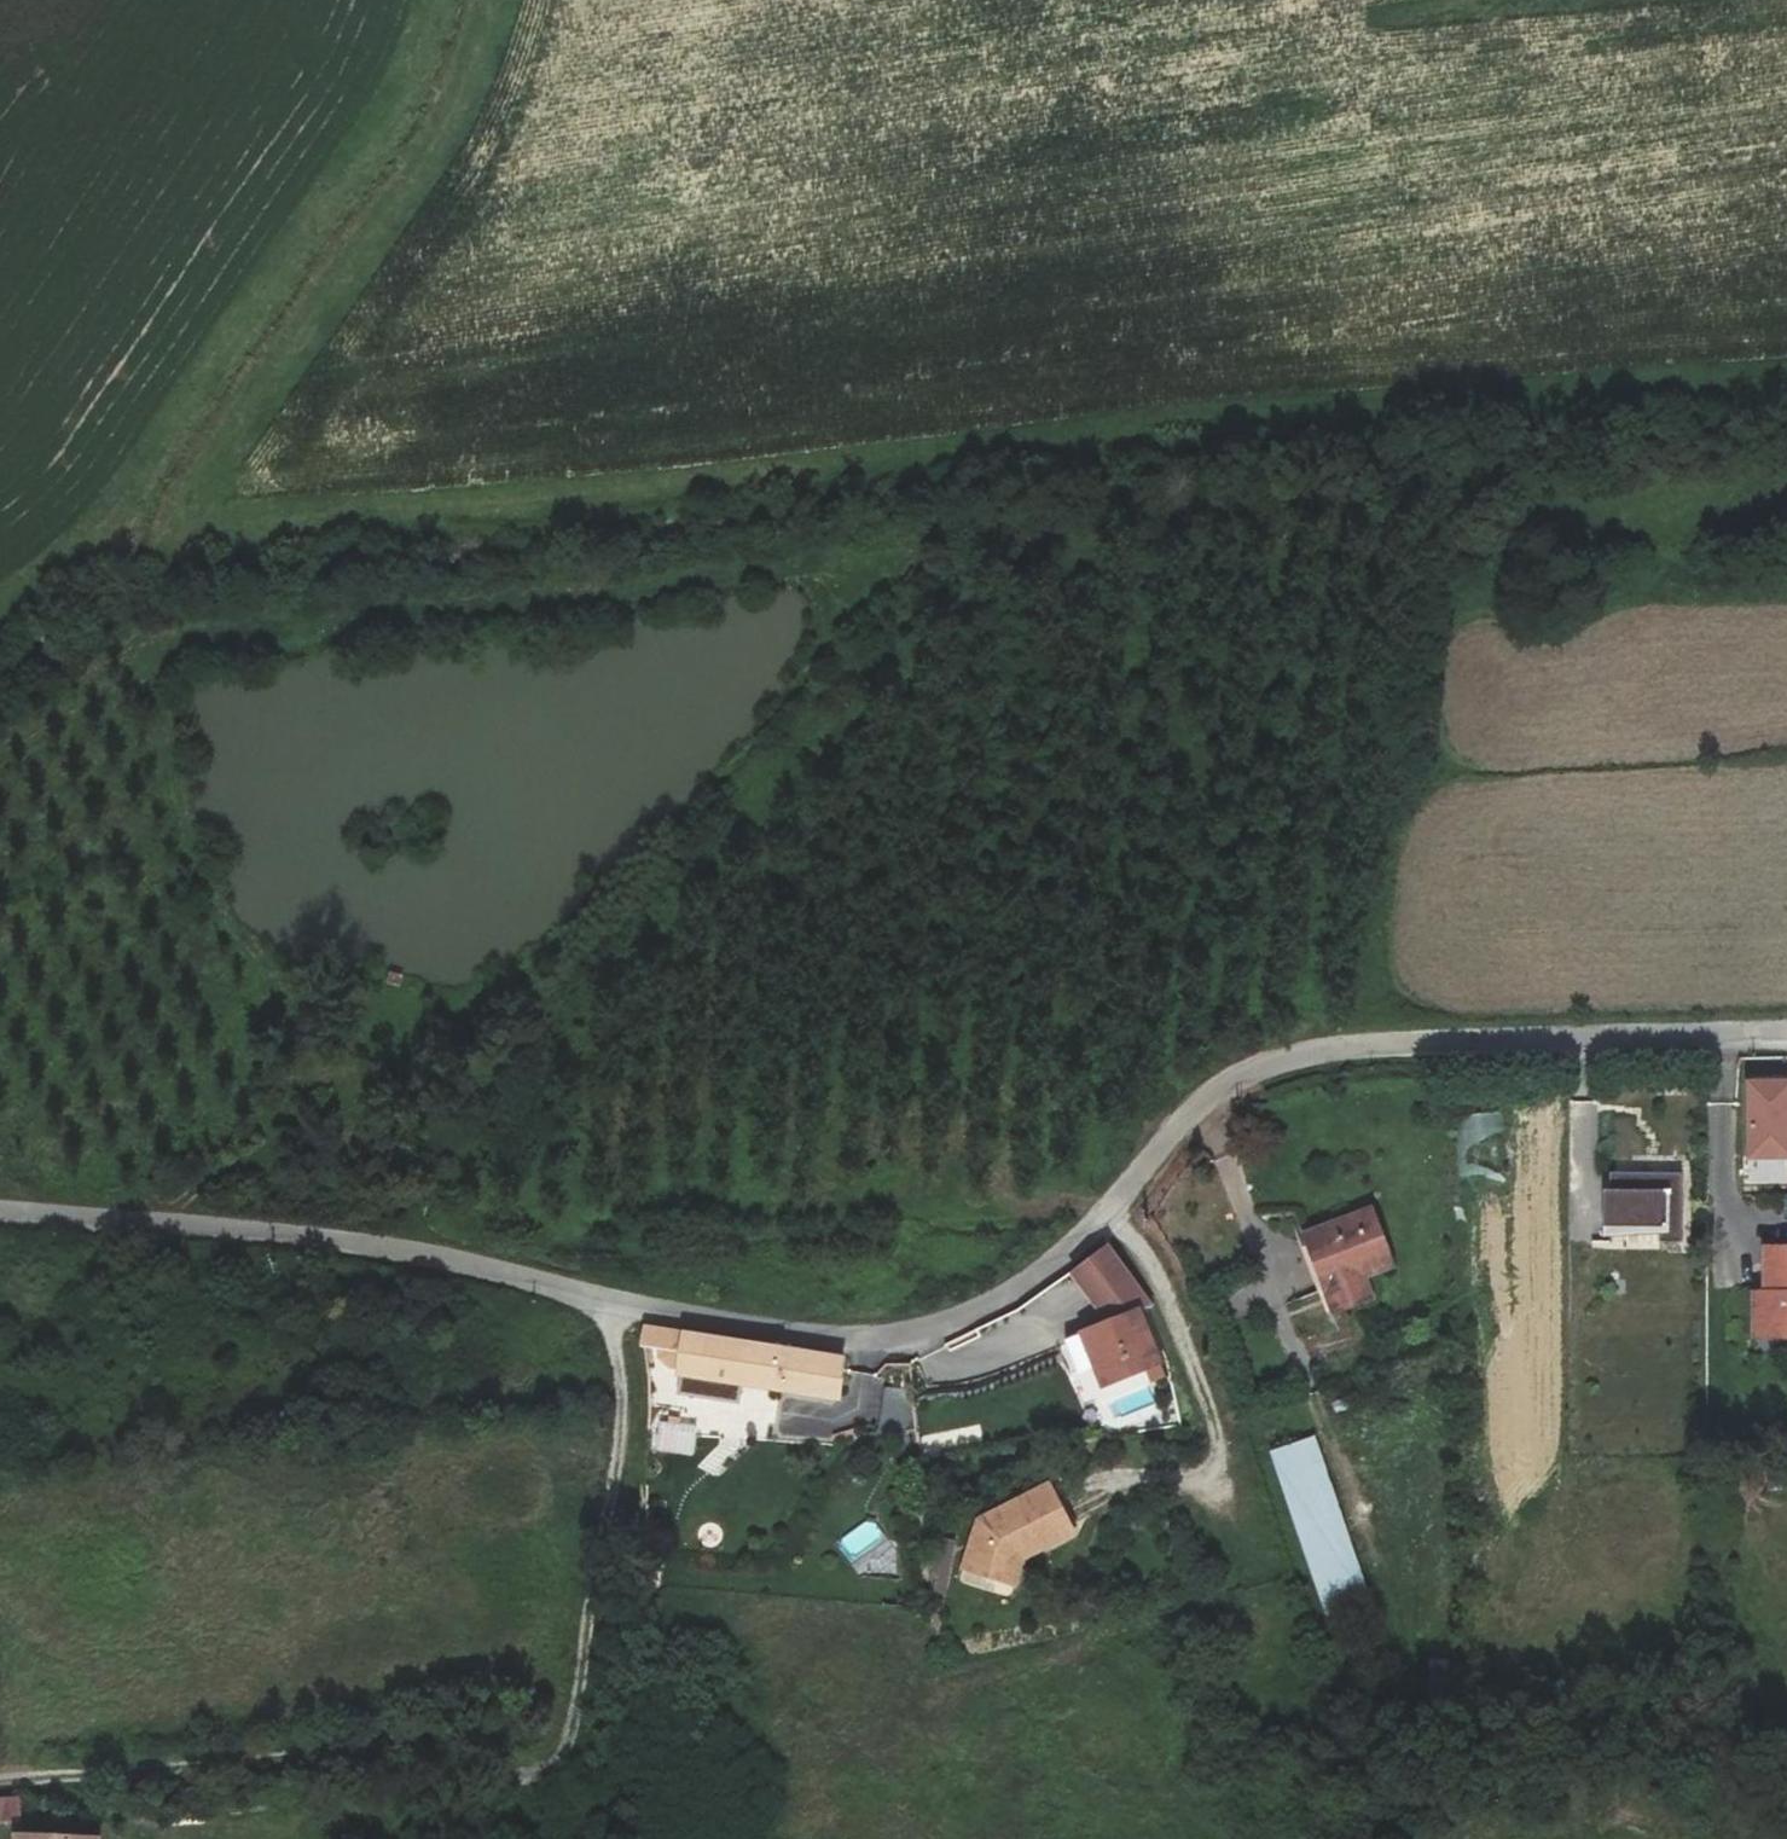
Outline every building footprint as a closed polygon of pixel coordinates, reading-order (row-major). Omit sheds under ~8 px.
[(1748,1157),(1786,1156),(1786,1080),(1747,1081),(1748,1157)] [(1486,1185),(1505,1184),(1504,1111),(1456,1112),(1457,1174),(1486,1174),(1486,1185)] [(1603,1232),(1658,1232),(1658,1242),(1680,1242),(1681,1173),(1608,1172),(1608,1189),(1603,1189),(1603,1232)] [(1372,1210),(1306,1233),(1334,1312),(1373,1299),(1365,1277),(1393,1268),(1372,1210)] [(1072,1269),(1111,1321),(1083,1334),(1105,1387),(1160,1363),(1138,1310),(1150,1305),(1101,1245),(1072,1269)] [(1752,1338),(1786,1338),(1786,1249),(1768,1249),(1767,1291),(1753,1291),(1752,1338)] [(847,1358),(644,1326),(639,1349),(667,1353),(666,1372),(841,1399),(847,1358)] [(1106,1403),(1149,1385),(1144,1373),(1101,1390),(1106,1403)] [(693,1428),(656,1423),(653,1447),(690,1452),(693,1428)] [(1315,1439),(1273,1452),(1330,1624),(1372,1610),(1315,1439)] [(980,1518),(961,1565),(1010,1585),(1021,1558),(1073,1535),(1048,1484),(980,1518)] [(23,1822),(25,1797),(0,1798),(0,1823),(23,1822)]
